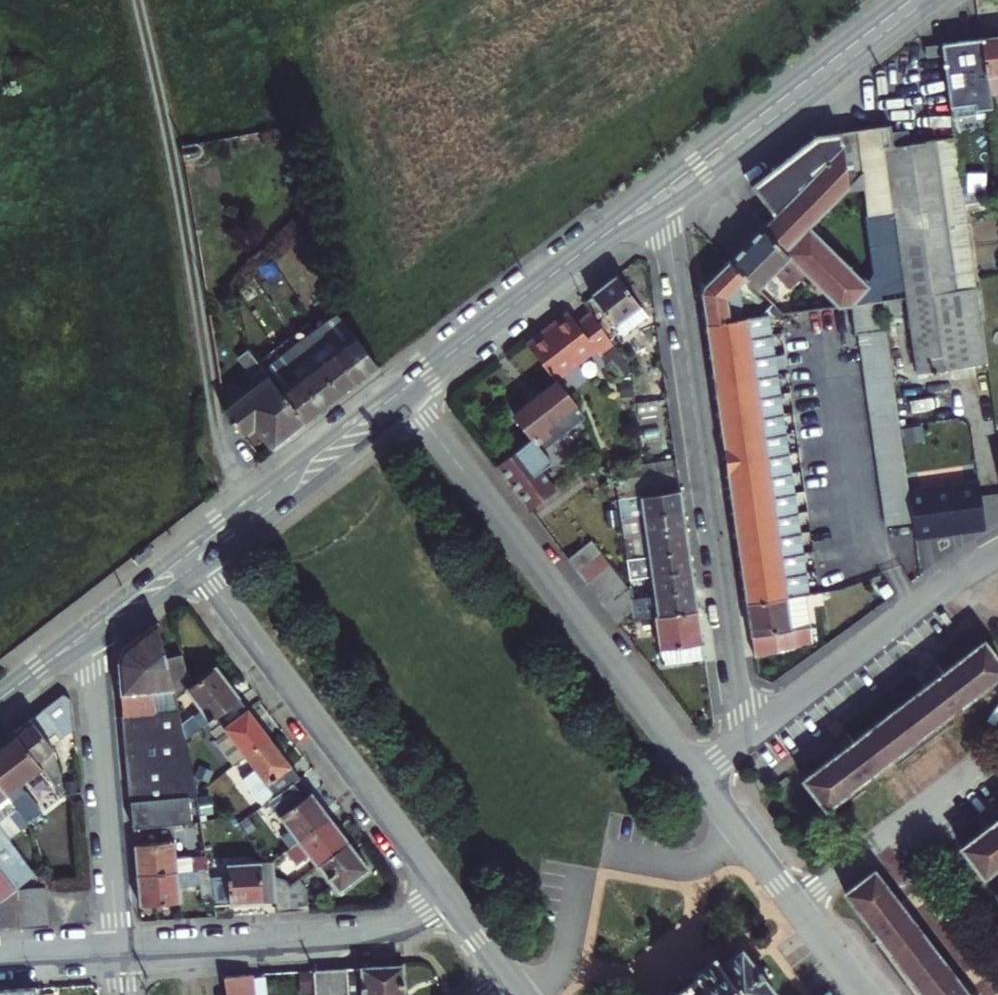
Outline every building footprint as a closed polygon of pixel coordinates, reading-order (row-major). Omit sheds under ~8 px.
[(992,91),(997,90),(997,35),(985,37),(992,85),(992,91)] [(985,37),(944,43),(950,91),(992,85),(985,37)] [(941,44),(926,46),(928,57),(942,54),(941,44)] [(950,91),(952,105),(974,103),(975,109),(995,106),(992,91),(992,85),(950,91)] [(963,181),(960,160),(941,163),(938,139),(923,141),(921,126),(906,128),(906,121),(856,128),(880,305),(882,304),(885,323),(902,320),(900,305),(908,304),(919,378),(990,368),(963,181)] [(880,305),(856,128),(841,131),(755,195),(775,220),(730,267),(746,283),(759,295),(778,276),(791,263),(798,270),(812,283),(804,292),(797,300),(793,296),(777,313),(783,319),(849,309),(880,305)] [(960,160),(956,136),(938,139),(941,163),(960,160)] [(186,168),(200,166),(202,164),(204,157),(199,149),(183,153),(186,168)] [(785,284),(790,278),(798,270),(791,263),(778,276),(785,284)] [(738,292),(746,283),(730,267),(707,290),(703,300),(704,309),(722,306),(726,328),(743,326),(738,292)] [(798,270),(790,278),(804,292),(812,283),(798,270)] [(619,339),(634,328),(625,316),(636,308),(611,272),(585,291),(619,339)] [(909,527),(880,305),(849,309),(852,338),(857,337),(884,531),(909,527)] [(722,306),(704,309),(706,315),(708,331),(726,328),(722,306)] [(645,320),(636,308),(625,316),(634,328),(645,320)] [(566,311),(543,328),(547,333),(569,316),(566,311)] [(598,356),(612,345),(589,313),(575,323),(569,316),(547,333),(543,328),(524,343),(553,379),(592,350),(598,356)] [(743,326),(726,328),(708,331),(710,349),(770,340),(767,322),(760,323),(743,326)] [(340,323),(318,339),(320,343),(357,393),(380,375),(340,323)] [(302,351),(300,353),(339,406),(357,393),(320,343),(318,339),(302,351)] [(710,349),(713,370),(773,361),(770,340),(710,349)] [(339,406),(300,353),(283,366),(286,370),(323,419),(339,406)] [(226,420),(242,441),(254,432),(274,457),(305,433),(265,379),(249,358),(243,363),(263,391),(226,420)] [(713,370),(716,389),(776,380),(773,361),(713,370)] [(305,433),(323,419),(286,370),(283,366),(265,379),(305,433)] [(551,437),(581,412),(554,379),(513,413),(531,436),(497,463),(532,506),(567,477),(552,459),(541,446),(551,437)] [(776,380),(716,389),(719,408),(778,400),(776,380)] [(719,408),(721,428),(781,420),(778,400),(719,408)] [(781,420),(721,428),(724,448),(784,439),(781,420)] [(551,437),(541,446),(552,459),(562,450),(551,437)] [(784,439),(724,448),(727,468),(787,459),(784,439)] [(727,468),(730,488),(790,479),(787,459),(727,468)] [(730,488),(733,507),(793,499),(790,479),(730,488)] [(978,486),(910,496),(917,543),(986,533),(978,486)] [(618,518),(680,509),(679,503),(677,487),(615,497),(618,518)] [(733,507),(735,527),(796,519),(793,499),(733,507)] [(621,537),(683,528),(680,509),(618,518),(621,537)] [(735,527),(738,546),(799,538),(796,519),(735,527)] [(624,557),(686,547),(683,528),(621,537),(624,557)] [(738,546),(741,567),(802,559),(799,538),(738,546)] [(565,555),(574,568),(596,551),(586,539),(565,555)] [(627,577),(689,567),(686,547),(624,557),(627,577)] [(583,579),(604,563),(596,551),(574,568),(583,579)] [(802,559),(741,567),(744,585),(805,578),(802,559)] [(583,579),(592,592),(614,575),(604,563),(583,579)] [(629,596),(691,587),(689,567),(627,577),(628,582),(629,596)] [(805,578),(744,585),(747,608),(803,600),(807,599),(805,578)] [(695,609),(691,587),(629,596),(633,617),(652,615),(695,609)] [(803,600),(747,608),(755,660),(810,648),(803,600)] [(702,656),(695,609),(652,615),(658,660),(702,656)] [(114,653),(127,803),(175,798),(192,796),(192,794),(182,741),(179,726),(162,654),(154,623),(114,653)] [(990,649),(808,786),(831,816),(997,690),(997,660),(990,649)] [(179,726),(182,741),(211,718),(235,700),(211,669),(189,685),(179,651),(162,654),(179,726)] [(62,797),(65,797),(49,738),(60,731),(62,735),(64,735),(73,729),(70,700),(63,691),(13,730),(41,769),(62,797)] [(229,767),(240,759),(265,741),(235,700),(211,718),(222,734),(210,742),(229,767)] [(0,740),(0,785),(29,823),(40,813),(19,785),(41,769),(13,730),(0,740)] [(295,781),(265,741),(240,759),(269,801),(275,796),(293,783),(295,781)] [(264,805),(294,845),(327,822),(309,798),(305,801),(293,783),(275,796),(269,801),(264,805)] [(29,823),(0,785),(0,813),(8,823),(12,821),(25,838),(32,836),(29,823)] [(127,803),(129,830),(172,825),(179,824),(196,823),(192,796),(175,798),(127,803)] [(327,822),(294,845),(282,854),(292,869),(305,859),(312,869),(345,847),(327,822)] [(175,874),(172,825),(129,830),(134,877),(175,874)] [(17,888),(37,872),(0,826),(0,866),(17,888)] [(997,870),(997,832),(966,857),(984,880),(997,870)] [(364,871),(345,847),(312,869),(331,896),(364,871)] [(186,873),(190,872),(204,871),(202,859),(186,860),(186,873)] [(226,904),(270,902),(272,877),(273,864),(224,867),(226,904)] [(3,900),(15,890),(17,888),(0,866),(0,902),(3,900)] [(984,880),(989,886),(997,880),(997,870),(984,880)] [(204,871),(190,872),(194,905),(208,903),(204,871)] [(177,904),(175,874),(134,877),(136,908),(177,904)] [(269,913),(287,912),(288,886),(284,882),(272,877),(270,902),(269,913)] [(849,898),(922,994),(967,994),(877,877),(849,898)] [(304,891),(297,880),(288,886),(287,912),(303,911),(304,891)] [(16,901),(43,899),(42,886),(17,888),(15,890),(16,901)] [(18,929),(16,901),(15,890),(3,900),(5,930),(18,929)] [(46,927),(43,899),(16,901),(18,929),(46,927)] [(752,966),(743,954),(724,968),(719,962),(676,994),(775,994),(752,966)] [(402,967),(360,970),(361,994),(346,994),(404,994),(402,967)] [(331,994),(346,994),(361,994),(360,970),(329,972),(331,994)] [(329,972),(313,973),(314,994),(328,994),(331,994),(329,972)] [(251,980),(223,982),(225,994),(253,994),(251,980)]
